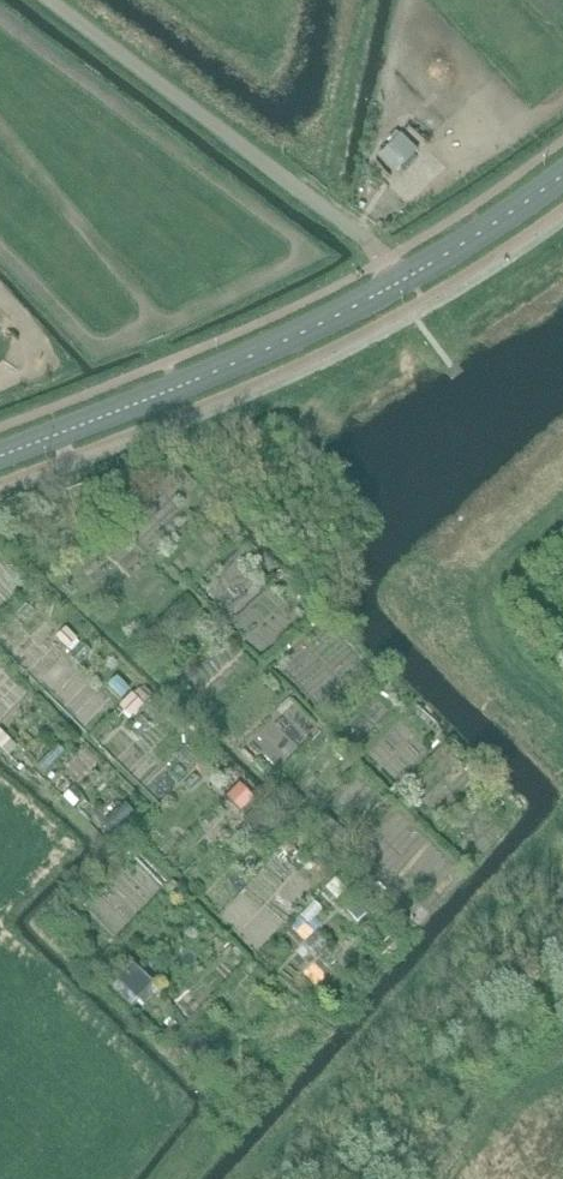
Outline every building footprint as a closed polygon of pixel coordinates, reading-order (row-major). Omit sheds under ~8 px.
[(73,618),(63,629),(77,642),(87,632),(73,618)] [(125,667),(114,680),(128,692),(139,679),(125,667)] [(139,710),(152,695),(139,684),(126,698),(139,710)] [(67,765),(58,775),(78,794),(87,783),(67,765)] [(261,799),(248,809),(258,822),(271,813),(261,799)] [(342,842),(350,833),(327,814),(319,823),(342,842)]
